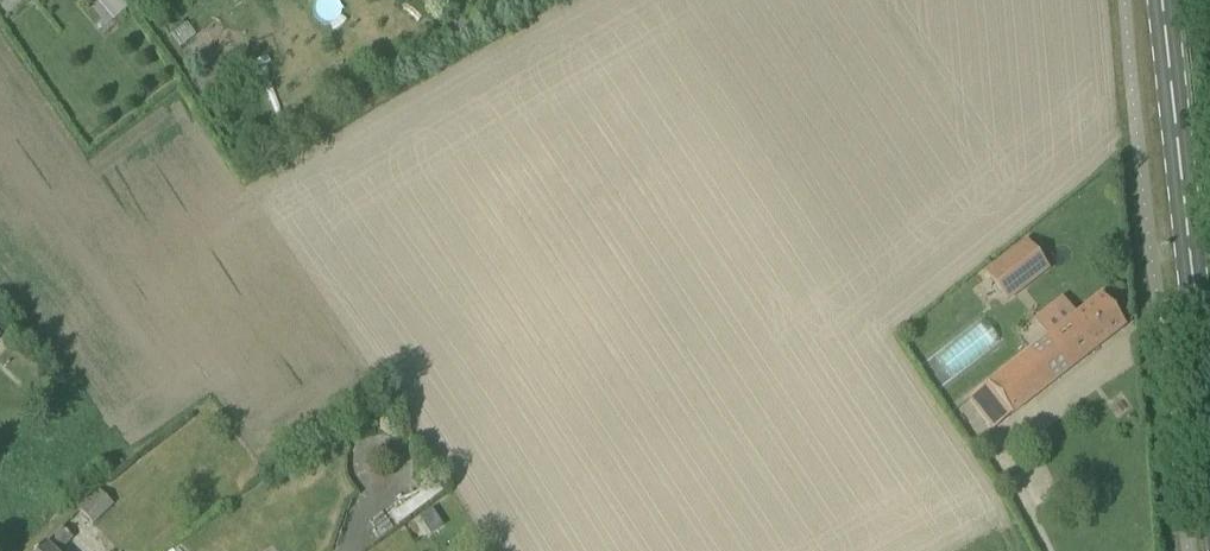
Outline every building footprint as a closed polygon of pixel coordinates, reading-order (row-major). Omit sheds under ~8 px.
[(1049,271),(1027,243),(985,276),(1007,303),(1049,271)] [(970,399),(993,429),(1125,326),(1101,296),(970,399)] [(113,503),(99,490),(80,511),(93,524),(113,503)] [(45,545),(40,550),(60,550),(72,538),(62,529),(46,546),(45,545)]
